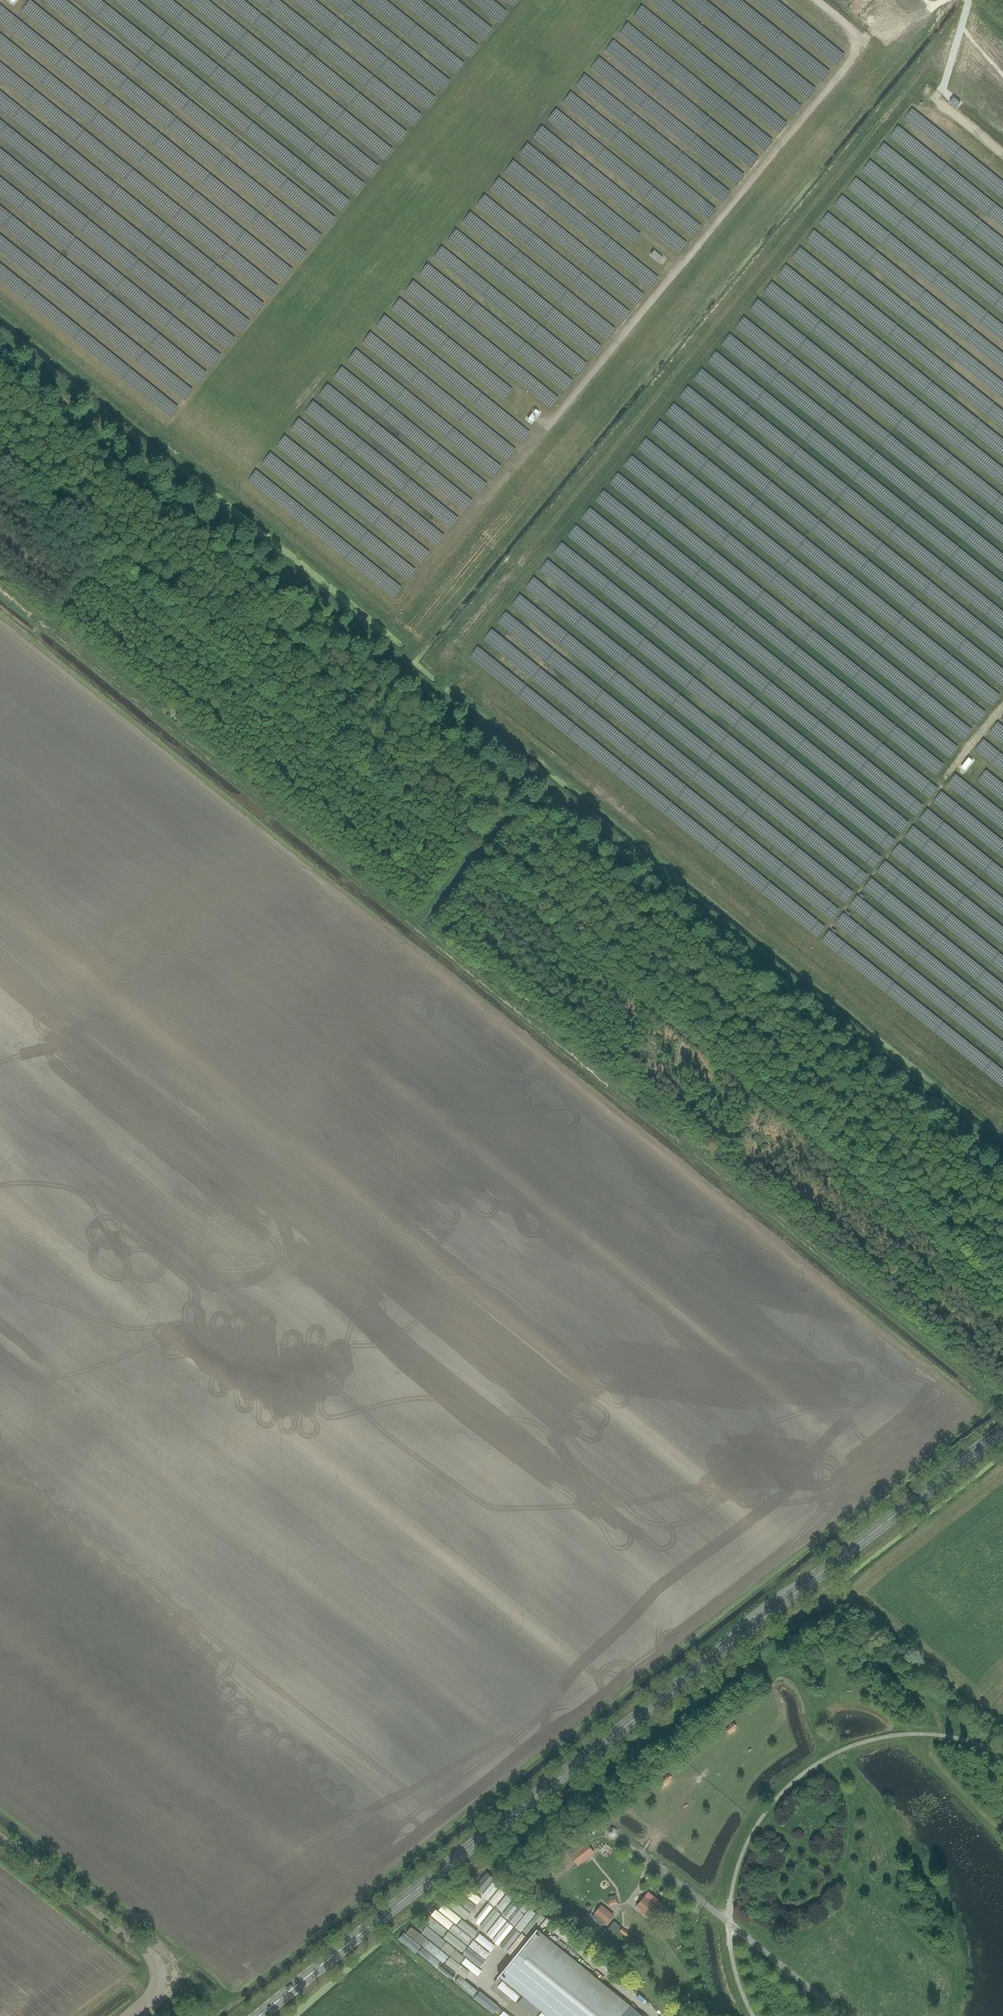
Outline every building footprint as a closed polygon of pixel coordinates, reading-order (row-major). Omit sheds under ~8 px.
[(589,1845),(572,1857),(576,1862),(592,1849),(589,1845)] [(487,1930),(490,1932),(486,1939),(508,1953),(520,1933),(527,1937),(534,1926),(538,1928),(543,1920),(514,1902),(513,1904),(490,1890),(467,1928),(462,1925),(457,1933),(478,1945),(487,1930)] [(645,1897),(637,1906),(651,1918),(659,1909),(645,1897)] [(595,1913),(603,1919),(607,1914),(599,1908),(595,1913)] [(596,1934),(583,1922),(577,1929),(591,1940),(596,1934)] [(538,1930),(500,1976),(549,2015),(644,2015),(538,1930)] [(456,1932),(445,1945),(464,1962),(475,1948),(456,1932)] [(488,1951),(477,1951),(478,1975),(487,1974),(487,1962),(496,1962),(496,1948),(488,1948),(488,1951)] [(466,1976),(469,1978),(474,1971),(452,1955),(442,1970),(461,1983),(466,1976)] [(462,1984),(479,1999),(484,1993),(467,1979),(462,1984)]
